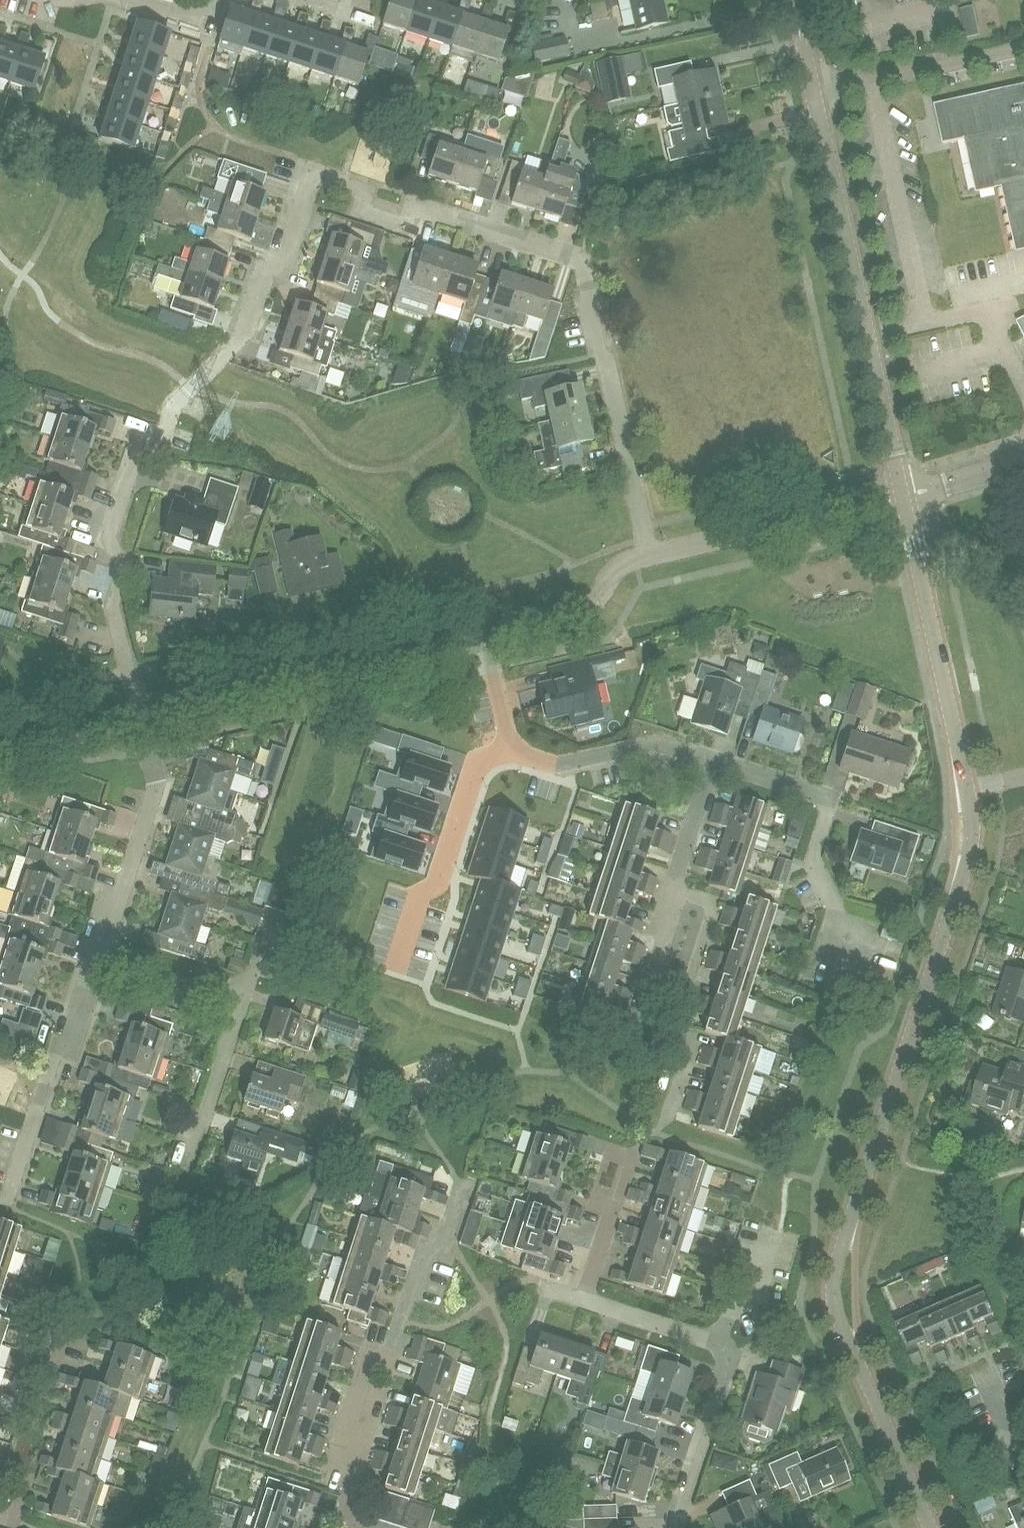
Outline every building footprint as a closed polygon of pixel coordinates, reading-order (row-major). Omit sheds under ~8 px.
[(258,18),(263,2),(258,0),(255,0),(250,15),(231,9),(221,41),(248,49),(258,18)] [(421,2),(422,0),(392,0),(383,25),(411,34),(421,2)] [(444,9),(448,0),(437,0),(435,6),(421,2),(411,34),(434,41),(444,9)] [(468,17),(473,1),(470,0),(463,0),(458,14),(444,9),(434,41),(458,49),(468,17)] [(626,19),(624,0),(610,0),(612,21),(626,19)] [(664,0),(630,0),(637,31),(669,24),(664,0)] [(480,56),(490,24),(495,8),(486,5),(481,21),(468,17),(458,49),(480,56)] [(271,57),(281,25),(286,9),(277,6),(272,22),(258,18),(248,49),(271,57)] [(503,29),(490,24),(480,56),(498,62),(509,31),(513,32),(518,16),(509,13),(503,29)] [(293,64),(304,33),(309,16),(301,14),(296,30),(281,25),(271,57),(293,64)] [(316,71),(326,40),(331,24),(323,21),(318,37),(304,33),(293,64),(316,71)] [(1002,22),(979,24),(980,33),(1003,31),(1002,22)] [(137,25),(130,48),(163,58),(170,35),(137,25)] [(338,79),(349,47),(354,31),(345,28),(340,44),(326,40),(316,71),(338,79)] [(26,53),(31,37),(21,34),(16,50),(2,46),(0,52),(0,80),(15,85),(26,53)] [(571,56),(567,38),(548,41),(548,35),(534,38),(535,44),(532,44),(536,64),(571,56)] [(364,52),(349,47),(338,79),(358,85),(369,54),(372,55),(378,38),(369,36),(364,52)] [(39,57),(26,53),(15,85),(34,91),(44,61),(48,62),(53,44),(44,41),(39,57)] [(155,81),(163,58),(130,48),(123,71),(155,81)] [(195,68),(200,51),(192,49),(187,66),(195,68)] [(717,69),(694,75),(692,63),(655,71),(660,88),(675,85),(679,104),(723,94),(717,69)] [(148,103),(155,81),(123,71),(116,93),(148,103)] [(193,74),(185,72),(180,89),(188,91),(193,74)] [(934,105),(943,144),(968,138),(979,189),(994,185),(994,186),(1001,184),(1014,241),(1016,252),(1023,250),(1023,85),(934,105)] [(141,126),(148,103),(116,93),(109,116),(141,126)] [(177,94),(173,112),(181,114),(186,97),(177,94)] [(730,124),(723,94),(679,104),(685,129),(670,132),(674,149),(676,162),(690,159),(687,147),(710,142),(706,129),(730,124)] [(134,149),(141,126),(109,116),(102,139),(134,149)] [(171,117),(166,134),(174,136),(179,120),(171,117)] [(452,184),(469,133),(465,146),(429,134),(421,158),(433,162),(429,177),(452,184)] [(502,158),(500,157),(503,151),(481,144),(483,137),(469,133),(452,184),(477,193),(482,178),(494,182),(502,158)] [(560,139),(552,164),(536,212),(561,220),(566,205),(582,210),(590,185),(580,182),(580,181),(580,177),(569,168),(566,168),(565,168),(564,168),(572,143),(560,139)] [(163,141),(159,156),(167,159),(172,144),(163,141)] [(674,149),(668,151),(670,163),(676,162),(674,149)] [(259,218),(267,193),(255,189),(261,172),(225,160),(221,171),(223,177),(226,181),(234,184),(230,196),(214,192),(213,195),(207,193),(204,200),(211,202),(259,218)] [(536,212),(552,164),(542,161),(537,176),(524,171),(525,165),(513,161),(505,185),(517,190),(512,204),(536,212)] [(158,199),(168,205),(174,192),(164,187),(158,199)] [(768,189),(761,190),(764,207),(772,205),(768,189)] [(761,190),(753,192),(756,209),(764,207),(761,190)] [(724,193),(717,195),(720,212),(728,210),(724,193)] [(717,195),(709,197),(712,213),(720,212),(717,195)] [(251,242),(259,218),(211,202),(208,211),(223,216),(218,232),(201,227),(198,237),(233,249),(237,237),(251,242)] [(671,206),(663,207),(667,224),(675,222),(671,206)] [(647,211),(640,213),(643,230),(651,228),(647,211)] [(361,259),(366,246),(372,248),(376,235),(351,228),(349,240),(333,235),(325,259),(382,277),(383,275),(387,276),(391,264),(377,260),(376,264),(361,259)] [(230,261),(229,261),(233,249),(198,237),(197,238),(201,239),(193,263),(176,258),(172,268),(222,286),(230,261)] [(439,294),(451,257),(425,249),(423,257),(411,252),(397,296),(410,300),(414,286),(439,294)] [(475,276),(478,266),(451,257),(439,294),(466,302),(460,322),(451,349),(462,353),(482,293),(486,280),(475,276)] [(382,278),(382,277),(325,259),(317,283),(318,284),(314,296),(343,304),(346,293),(350,294),(355,281),(373,287),(376,276),(382,278)] [(214,310),(222,286),(172,268),(160,265),(153,286),(154,290),(176,297),(172,309),(196,317),(200,305),(214,310)] [(504,323),(514,326),(528,283),(503,274),(495,298),(482,293),(462,353),(463,354),(470,332),(483,336),(493,305),(508,310),(504,323)] [(543,322),(553,291),(528,283),(514,326),(524,330),(528,317),(543,322)] [(324,328),(329,314),(335,315),(339,304),(343,304),(314,296),(311,307),(296,302),(288,327),(334,341),(337,332),(324,328)] [(757,312),(740,315),(742,323),(758,319),(757,312)] [(546,358),(554,330),(542,325),(530,361),(546,358)] [(327,365),(334,341),(288,327),(280,351),(294,356),(291,368),(302,372),(300,380),(293,378),(290,385),(315,393),(324,364),(327,365)] [(762,336),(745,339),(747,347),(763,343),(762,336)] [(763,343),(747,347),(749,355),(765,351),(763,343)] [(581,386),(554,392),(550,374),(519,381),(523,399),(534,397),(536,408),(549,405),(552,421),(539,424),(587,413),(581,386)] [(772,384),(756,387),(757,395),(774,391),(772,384)] [(117,421),(66,405),(68,397),(48,390),(44,401),(61,406),(59,415),(58,415),(51,437),(89,449),(94,435),(98,436),(100,429),(114,434),(117,421)] [(774,391),(757,395),(759,403),(776,399),(774,391)] [(49,403),(38,399),(30,419),(42,423),(49,403)] [(593,441),(587,413),(539,424),(545,451),(534,453),(538,471),(570,465),(570,468),(589,464),(585,443),(593,441)] [(813,415),(805,417),(808,433),(816,432),(813,415)] [(805,417),(797,419),(801,435),(808,433),(805,417)] [(770,425),(762,426),(765,443),(773,441),(770,425)] [(762,426),(754,428),(758,444),(765,443),(762,426)] [(85,463),(89,449),(51,437),(44,459),(50,461),(47,472),(95,488),(99,476),(87,472),(89,464),(85,463)] [(21,488),(29,464),(24,462),(20,475),(5,470),(1,482),(21,488)] [(67,516),(74,494),(91,500),(95,488),(47,472),(43,484),(36,482),(30,504),(67,516)] [(227,526),(235,500),(239,489),(212,479),(204,501),(185,495),(183,502),(175,499),(165,531),(209,545),(217,523),(227,526)] [(257,481),(251,503),(264,507),(271,485),(257,481)] [(76,542),(61,537),(67,516),(30,504),(23,526),(19,537),(44,545),(72,554),(76,542)] [(304,593),(344,584),(338,556),(325,559),(321,540),(295,545),(292,531),(278,534),(285,567),(298,565),(304,593)] [(94,561),(72,554),(44,545),(40,556),(33,578),(71,590),(75,577),(80,579),(82,571),(94,574),(98,562),(94,561)] [(261,596),(279,592),(274,565),(271,566),(269,558),(253,561),(261,596)] [(199,594),(214,596),(217,568),(174,563),(171,582),(154,580),(150,613),(196,619),(199,594)] [(231,583),(246,585),(248,571),(232,570),(231,583)] [(66,604),(71,590),(33,578),(26,601),(22,612),(63,625),(59,637),(73,641),(81,617),(69,613),(71,605),(66,604)] [(599,707),(593,680),(614,676),(611,662),(625,659),(623,653),(578,664),(577,660),(549,667),(552,685),(540,688),(548,720),(569,715),(572,727),(605,719),(602,707),(599,707)] [(750,708),(757,687),(761,677),(746,672),(747,668),(729,662),(725,674),(700,665),(696,680),(706,683),(693,721),(727,732),(736,704),(750,708)] [(847,715),(865,721),(876,689),(857,682),(847,715)] [(798,736),(803,719),(766,707),(771,692),(757,687),(750,708),(748,714),(761,718),(754,740),(792,753),(796,742),(799,743),(805,740),(806,738),(798,736)] [(670,714),(685,719),(693,698),(678,693),(670,714)] [(897,787),(909,752),(852,733),(841,769),(897,787)] [(388,775),(442,793),(443,789),(446,790),(451,773),(448,772),(450,767),(424,759),(429,745),(402,736),(397,754),(404,756),(397,778),(388,775)] [(202,760),(195,781),(228,792),(234,774),(249,779),(254,776),(257,764),(210,749),(206,762),(202,760)] [(377,815),(377,816),(429,833),(430,829),(433,829),(438,812),(435,811),(437,807),(411,798),(415,785),(441,794),(442,793),(388,775),(383,791),(391,793),(383,817),(377,815)] [(192,802),(188,814),(236,830),(240,817),(238,814),(231,811),(236,794),(228,792),(195,781),(189,800),(192,802)] [(716,803),(713,813),(760,828),(767,806),(738,796),(734,809),(716,803)] [(64,797),(53,831),(90,843),(98,821),(114,827),(118,815),(64,797)] [(625,805),(618,827),(669,844),(672,835),(655,829),(659,816),(625,805)] [(489,809),(482,832),(521,844),(528,822),(489,809)] [(753,851),(760,828),(713,813),(710,823),(728,829),(724,841),(753,851)] [(181,825),(174,846),(216,859),(216,858),(208,855),(214,839),(228,844),(233,841),(239,843),(244,840),(246,833),(236,830),(188,814),(184,826),(181,825)] [(377,835),(370,858),(416,873),(417,868),(420,869),(425,852),(423,851),(424,846),(398,838),(402,825),(428,833),(429,833),(377,816),(371,833),(377,835)] [(669,844),(618,827),(611,849),(645,861),(649,848),(666,853),(669,844)] [(911,863),(920,837),(891,827),(886,840),(862,832),(852,861),(891,874),(896,858),(911,863)] [(84,864),(90,843),(53,831),(43,863),(27,857),(27,859),(80,876),(96,882),(100,869),(84,864)] [(482,832),(475,853),(514,866),(521,844),(482,832)] [(543,838),(540,850),(549,853),(553,841),(543,838)] [(746,873),(753,851),(724,841),(720,854),(702,848),(699,857),(746,873)] [(171,866),(167,879),(181,884),(229,899),(230,898),(229,898),(232,887),(219,883),(217,878),(218,874),(218,867),(215,862),(216,859),(174,846),(168,865),(171,866)] [(641,873),(645,861),(611,849),(604,871),(655,888),(658,879),(641,873)] [(540,850),(535,863),(544,866),(549,853),(540,850)] [(475,853),(468,876),(481,880),(520,893),(520,891),(507,887),(514,866),(475,853)] [(21,859),(12,856),(0,886),(0,889),(8,893),(21,859)] [(738,896),(746,873),(699,857),(696,867),(713,873),(709,886),(738,896)] [(76,888),(80,876),(27,859),(23,871),(16,892),(53,904),(60,883),(76,888)] [(655,888),(604,871),(596,893),(631,904),(635,891),(652,897),(655,888)] [(260,902),(266,883),(254,879),(248,898),(260,902)] [(481,880),(474,901),(513,914),(520,893),(481,880)] [(530,881),(526,893),(535,896),(539,884),(530,881)] [(266,906),(278,911),(286,887),(273,883),(266,906)] [(173,894),(167,915),(201,926),(207,908),(221,913),(226,910),(229,899),(181,884),(177,895),(173,894)] [(278,911),(291,915),(299,891),(286,887),(278,911)] [(46,925),(53,904),(16,892),(9,915),(12,916),(9,927),(16,929),(59,943),(63,931),(46,925)] [(626,917),(631,904),(596,893),(589,916),(604,920),(633,930),(640,933),(644,923),(626,917)] [(726,907),(723,916),(769,931),(776,908),(749,899),(744,913),(726,907)] [(474,901),(467,923),(506,936),(513,914),(474,901)] [(551,905),(548,914),(560,918),(563,909),(551,905)] [(167,915),(160,934),(165,936),(161,949),(160,949),(208,964),(212,952),(209,947),(195,943),(201,926),(167,915)] [(762,953),(769,931),(723,916),(720,925),(738,931),(734,943),(762,953)] [(629,942),(633,930),(604,920),(596,942),(643,957),(646,948),(629,942)] [(467,923),(460,945),(499,957),(506,936),(467,923)] [(59,943),(16,929),(13,940),(7,939),(0,961),(38,973),(45,952),(61,957),(65,945),(59,943)] [(533,935),(530,944),(542,948),(545,939),(533,935)] [(640,967),(643,957),(596,942),(589,964),(618,973),(622,961),(640,967)] [(755,974),(762,953),(734,943),(730,956),(712,951),(709,960),(767,978),(767,977),(755,974)] [(530,944),(527,953),(539,957),(542,948),(530,944)] [(460,945),(453,967),(492,979),(499,957),(460,945)] [(767,978),(709,960),(703,977),(717,982),(720,973),(724,974),(720,988),(748,997),(752,983),(765,987),(767,978)] [(31,994),(38,973),(0,961),(0,998),(43,1012),(47,1000),(31,994)] [(614,986),(618,973),(589,964),(582,986),(629,1001),(632,992),(614,986)] [(453,967),(445,989),(484,1002),(492,979),(453,967)] [(1010,970),(995,1013),(1023,1023),(1023,974),(1010,970)] [(519,978),(516,987),(528,991),(531,982),(519,978)] [(626,1011),(629,1001),(582,986),(575,1009),(604,1018),(608,1005),(626,1011)] [(516,987),(513,996),(525,1000),(528,991),(516,987)] [(741,1019),(748,997),(720,988),(715,1001),(698,995),(695,1004),(741,1019)] [(132,1025),(125,1046),(163,1058),(173,1025),(152,1018),(156,1005),(124,995),(116,1020),(132,1025)] [(734,1041),(741,1019),(695,1004),(692,1013),(709,1019),(705,1033),(727,1040),(734,1041)] [(308,1053),(317,1025),(275,1011),(266,1039),(308,1053)] [(354,1038),(358,1026),(325,1015),(321,1027),(354,1038)] [(761,1050),(734,1041),(727,1040),(723,1052),(706,1046),(703,1055),(754,1072),(761,1050)] [(155,1081),(163,1058),(125,1046),(118,1067),(103,1062),(99,1075),(110,1078),(147,1090),(151,1079),(155,1081)] [(1016,1050),(1012,1063),(1011,1062),(1007,1073),(984,1066),(978,1085),(972,1083),(966,1102),(1008,1116),(1010,1110),(1021,1114),(1023,1105),(1023,1053),(1016,1050)] [(746,1094),(754,1072),(703,1055),(700,1064),(717,1070),(713,1083),(746,1094)] [(296,1102),(304,1078),(275,1068),(270,1082),(255,1076),(251,1088),(250,1088),(245,1102),(268,1110),(266,1115),(278,1119),(285,1099),(296,1102)] [(133,1098),(107,1089),(110,1078),(99,1075),(83,1069),(79,1082),(95,1087),(88,1108),(126,1120),(133,1098)] [(348,1103),(352,1091),(328,1083),(324,1095),(348,1103)] [(739,1116),(746,1094),(713,1083),(708,1096),(691,1090),(688,1100),(739,1116)] [(732,1139),(739,1116),(688,1100),(685,1109),(703,1115),(698,1128),(732,1139)] [(118,1142),(126,1120),(88,1108),(81,1129),(65,1123),(61,1136),(88,1144),(92,1133),(118,1142)] [(589,1139),(563,1131),(563,1130),(546,1124),(543,1137),(532,1133),(525,1155),(562,1167),(569,1146),(585,1152),(589,1139)] [(289,1136),(288,1137),(263,1129),(259,1140),(235,1132),(227,1157),(244,1163),(242,1169),(240,1177),(258,1184),(261,1175),(260,1174),(267,1154),(281,1159),(282,1158),(297,1162),(301,1152),(318,1157),(321,1147),(305,1142),(305,1141),(289,1136)] [(113,1153),(88,1144),(61,1136),(57,1148),(73,1153),(67,1174),(104,1186),(111,1164),(110,1164),(113,1153)] [(707,1165),(653,1148),(644,1145),(641,1156),(655,1161),(656,1158),(666,1161),(662,1175),(700,1187),(707,1165)] [(555,1189),(562,1167),(525,1155),(518,1178),(530,1182),(526,1192),(556,1202),(568,1206),(571,1194),(555,1189)] [(398,1182),(377,1175),(370,1197),(417,1212),(421,1198),(446,1206),(448,1198),(429,1191),(433,1179),(402,1169),(398,1182)] [(97,1208),(104,1186),(67,1174),(60,1195),(44,1190),(40,1202),(92,1220),(96,1209),(97,1208)] [(692,1209),(700,1187),(662,1175),(657,1188),(642,1184),(639,1192),(692,1209)] [(648,1218),(685,1231),(692,1209),(639,1192),(630,1188),(626,1199),(641,1204),(642,1202),(652,1205),(648,1218)] [(417,1212),(370,1197),(364,1195),(358,1216),(373,1221),(411,1234),(420,1237),(426,1239),(430,1226),(414,1221),(417,1212)] [(315,1226),(322,1203),(315,1201),(309,1224),(315,1226)] [(579,1224),(583,1211),(568,1206),(556,1202),(553,1213),(515,1201),(508,1223),(556,1239),(563,1218),(579,1224)] [(373,1221),(358,1216),(350,1238),(388,1250),(392,1237),(398,1239),(396,1244),(416,1250),(420,1237),(411,1234),(373,1221)] [(625,1235),(678,1252),(685,1231),(648,1218),(643,1232),(627,1227),(619,1225),(617,1233),(625,1235)] [(15,1251),(23,1228),(0,1221),(0,1246),(15,1251)] [(565,1265),(549,1260),(556,1239),(508,1223),(500,1246),(510,1250),(507,1257),(523,1262),(522,1265),(561,1278),(565,1265)] [(304,1241),(314,1244),(319,1228),(309,1225),(304,1241)] [(634,1262),(671,1274),(678,1252),(625,1235),(622,1244),(638,1249),(634,1262)] [(383,1264),(388,1250),(350,1238),(344,1260),(397,1277),(405,1279),(407,1272),(383,1264)] [(15,1251),(0,1246),(0,1270),(8,1273),(15,1251)] [(397,1277),(344,1260),(343,1260),(336,1258),(329,1279),(374,1294),(378,1281),(394,1286),(397,1277)] [(664,1296),(671,1274),(634,1262),(629,1276),(613,1271),(610,1278),(664,1296)] [(8,1273),(0,1270),(0,1294),(1,1295),(8,1273)] [(369,1308),(374,1294),(329,1279),(329,1280),(336,1283),(329,1304),(350,1310),(346,1320),(368,1327),(370,1322),(384,1327),(388,1314),(369,1308)] [(982,1287),(961,1296),(973,1324),(984,1319),(992,1336),(1001,1331),(982,1287)] [(973,1324),(961,1296),(939,1306),(954,1339),(965,1333),(972,1350),(982,1346),(973,1324)] [(954,1339),(939,1306),(919,1315),(928,1339),(939,1365),(949,1360),(942,1344),(954,1339)] [(928,1339),(919,1315),(917,1311),(895,1321),(914,1365),(924,1361),(917,1344),(928,1339)] [(0,1319),(0,1344),(3,1345),(10,1322),(0,1319)] [(307,1321),(300,1344),(351,1361),(354,1352),(336,1346),(341,1332),(307,1321)] [(413,1399),(442,1409),(447,1410),(462,1365),(441,1358),(445,1346),(414,1335),(407,1359),(424,1365),(413,1399)] [(557,1376),(567,1343),(541,1335),(533,1359),(521,1355),(512,1383),(525,1387),(526,1382),(539,1387),(544,1371),(557,1376)] [(610,1336),(608,1345),(626,1349),(628,1340),(610,1336)] [(116,1353),(111,1366),(148,1378),(156,1356),(102,1339),(99,1348),(116,1353)] [(594,1352),(567,1343),(557,1376),(570,1380),(567,1391),(570,1397),(578,1399),(576,1403),(589,1407),(598,1380),(586,1376),(594,1352)] [(351,1361),(300,1344),(293,1366),(326,1377),(331,1364),(348,1369),(351,1361)] [(655,1376),(651,1389),(684,1400),(692,1374),(668,1366),(672,1354),(648,1346),(640,1370),(655,1376)] [(790,1409),(802,1373),(774,1364),(768,1379),(757,1375),(742,1421),(777,1432),(785,1407),(790,1409)] [(141,1401),(148,1378),(111,1366),(107,1380),(91,1375),(88,1383),(122,1394),(122,1395),(133,1399),(141,1401)] [(322,1390),(326,1377),(293,1366),(285,1388),(337,1405),(340,1396),(322,1390)] [(122,1394),(88,1383),(69,1377),(69,1376),(61,1373),(59,1382),(66,1384),(66,1385),(83,1391),(78,1404),(126,1420),(133,1399),(122,1395),(122,1394)] [(337,1405),(285,1388),(278,1410),(312,1421),(316,1408),(334,1414),(337,1405)] [(675,1427),(684,1400),(651,1389),(646,1403),(631,1398),(623,1423),(637,1427),(647,1430),(651,1419),(675,1427)] [(435,1431),(442,1409),(413,1399),(409,1412),(392,1406),(389,1416),(435,1431)] [(108,1437),(115,1416),(126,1420),(78,1404),(74,1417),(57,1412),(55,1420),(108,1437)] [(308,1434),(312,1421),(278,1410),(271,1432),(323,1449),(326,1440),(308,1434)] [(428,1452),(435,1431),(389,1416),(386,1425),(403,1430),(399,1443),(428,1452)] [(515,1432),(519,1422),(506,1418),(503,1428),(515,1432)] [(633,1440),(637,1427),(623,1423),(608,1418),(603,1431),(633,1440)] [(101,1460),(108,1437),(55,1420),(52,1428),(68,1434),(64,1448),(101,1460)] [(151,1442),(142,1439),(140,1443),(136,1442),(138,1438),(119,1432),(116,1441),(148,1451),(151,1442)] [(320,1458),(323,1449),(271,1432),(264,1455),(298,1466),(302,1452),(320,1458)] [(421,1475),(428,1452),(399,1443),(395,1456),(377,1450),(374,1460),(421,1475)] [(627,1443),(623,1456),(610,1451),(606,1464),(650,1478),(658,1453),(627,1443)] [(94,1480),(101,1460),(64,1448),(59,1461),(43,1456),(40,1464),(50,1467),(94,1481),(94,1480)] [(812,1497),(848,1481),(842,1467),(843,1466),(835,1450),(802,1465),(796,1453),(769,1466),(780,1490),(804,1479),(812,1497)] [(570,1454),(567,1469),(589,1473),(592,1458),(570,1454)] [(414,1497),(421,1475),(374,1460),(371,1469),(389,1474),(384,1488),(414,1497)] [(643,1503),(650,1478),(606,1464),(602,1475),(616,1479),(612,1494),(643,1503)] [(104,1484),(94,1480),(94,1481),(50,1467),(47,1475),(64,1481),(59,1494),(96,1506),(104,1484)] [(460,1476),(457,1486),(465,1489),(468,1478),(460,1476)] [(316,1507),(316,1506),(320,1495),(294,1487),(294,1486),(269,1478),(265,1490),(263,1490),(256,1511),(293,1523),(300,1502),(316,1507)] [(751,1499),(756,1497),(750,1481),(722,1493),(728,1509),(711,1517),(715,1527),(763,1527),(751,1499)] [(463,1497),(465,1489),(457,1486),(454,1494),(463,1497)] [(387,1524),(396,1496),(383,1492),(374,1520),(387,1524)] [(89,1527),(96,1506),(59,1494),(55,1508),(39,1502),(36,1510),(89,1527)] [(409,1500),(396,1496),(387,1524),(400,1527),(409,1500)] [(423,1505),(409,1500),(400,1527),(415,1527),(423,1505)] [(1010,1510),(1016,1525),(1017,1524),(1019,1527),(1023,1527),(1023,1503),(1010,1510)] [(423,1505),(415,1527),(429,1527),(436,1509),(423,1505)] [(584,1517),(584,1520),(618,1519),(618,1518),(617,1505),(584,1506),(584,1508),(570,1509),(570,1517),(584,1517)] [(256,1511),(246,1508),(239,1527),(292,1527),(293,1523),(256,1511)] [(618,1519),(584,1520),(585,1527),(621,1527),(618,1519)]
